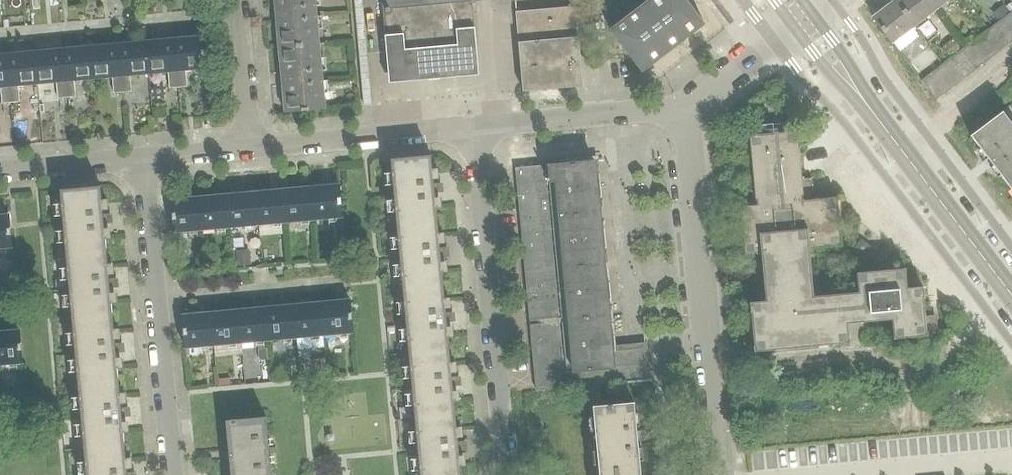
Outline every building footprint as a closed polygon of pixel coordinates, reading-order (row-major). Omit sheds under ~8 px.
[(315,0),(276,0),(280,47),(319,44),(315,0)] [(359,0),(352,0),(362,104),(369,103),(359,0)] [(390,83),(480,74),(473,0),(382,0),(390,83)] [(705,25),(687,1),(689,0),(648,0),(610,29),(643,72),(705,25)] [(892,43),(915,25),(896,0),(895,0),(873,17),(892,43)] [(937,8),(931,0),(896,0),(915,25),(937,8)] [(948,0),(931,0),(937,8),(948,0)] [(1003,5),(994,13),(999,20),(1009,13),(1003,5)] [(579,42),(590,41),(586,6),(516,12),(523,92),(583,86),(579,42)] [(1007,16),(998,23),(1011,42),(1011,22),(1007,16)] [(998,23),(988,30),(1003,50),(1011,43),(1011,42),(998,23)] [(1003,50),(988,30),(979,37),(994,57),(1003,50)] [(206,68),(203,36),(174,38),(179,85),(187,85),(186,70),(206,68)] [(994,57),(979,37),(969,44),(984,64),(994,57)] [(179,85),(174,38),(146,41),(149,73),(169,71),(170,86),(179,85)] [(953,40),(944,47),(951,57),(961,49),(953,40)] [(130,75),(149,73),(146,41),(118,44),(123,89),(132,89),(130,75)] [(118,44),(90,46),(93,78),(112,76),(113,90),(123,89),(118,44)] [(286,112),(325,109),(319,44),(280,47),(286,112)] [(984,64),(969,44),(960,52),(975,72),(984,64)] [(74,80),(93,78),(90,46),(62,49),(67,94),(75,93),(74,80)] [(62,49),(34,51),(37,83),(57,82),(58,95),(67,94),(62,49)] [(19,85),(37,83),(34,51),(7,54),(11,98),(20,97),(19,85)] [(975,72),(960,52),(950,59),(965,79),(975,72)] [(1,87),(2,99),(11,98),(7,54),(0,54),(0,87),(1,87)] [(965,79),(950,59),(941,66),(956,86),(965,79)] [(956,86),(941,66),(931,73),(946,93),(956,86)] [(931,73),(922,80),(937,100),(946,93),(931,73)] [(1008,188),(1011,184),(1011,126),(1001,111),(968,136),(1008,188)] [(905,269),(856,274),(858,293),(813,297),(809,249),(842,246),(837,197),(804,201),(798,131),(750,135),(756,205),(740,207),(745,255),(760,254),(765,301),(749,303),(754,352),(849,343),(847,324),(891,320),(893,339),(927,336),(923,287),(907,288),(905,269)] [(398,224),(438,221),(432,156),(392,160),(398,224)] [(528,287),(605,280),(594,162),(558,165),(558,161),(547,162),(548,166),(517,169),(528,287)] [(340,185),(311,187),(314,219),(342,217),(340,185)] [(66,255),(106,252),(100,187),(60,191),(66,255)] [(283,190),(286,222),(314,219),(311,187),(283,190)] [(256,193),(259,224),(286,222),(283,190),(256,193)] [(256,193),(228,195),(231,227),(259,224),(256,193)] [(203,230),(231,227),(228,195),(200,198),(203,230)] [(175,232),(203,230),(200,198),(172,200),(175,232)] [(0,216),(0,248),(12,247),(9,215),(0,216)] [(444,286),(438,221),(398,224),(404,289),(444,286)] [(113,316),(106,252),(66,255),(73,320),(113,316)] [(250,253),(237,254),(238,265),(250,265),(250,253)] [(612,351),(605,280),(528,287),(538,391),(646,381),(643,348),(612,351)] [(450,350),(444,286),(404,289),(410,354),(450,350)] [(353,333),(350,300),(322,303),(325,335),(353,333)] [(325,335),(322,303),(294,305),(297,338),(325,335)] [(270,341),(297,338),(294,305),(266,308),(270,341)] [(239,311),(242,343),(270,341),(266,308),(239,311)] [(214,346),(242,343),(239,311),(211,313),(214,346)] [(186,349),(214,346),(211,313),(183,316),(186,349)] [(119,381),(113,316),(73,320),(79,385),(119,381)] [(0,332),(0,365),(23,363),(20,330),(0,332)] [(266,349),(259,350),(259,360),(267,359),(266,349)] [(416,419),(456,415),(450,350),(410,354),(416,419)] [(326,375),(325,359),(314,360),(316,376),(326,375)] [(125,446),(119,381),(79,385),(85,450),(125,446)] [(640,469),(634,403),(593,406),(599,473),(640,469)] [(456,415),(416,419),(421,474),(462,474),(456,415)] [(231,474),(271,474),(269,454),(277,453),(276,448),(269,449),(266,417),(226,421),(231,474)] [(125,446),(85,450),(87,474),(128,474),(125,446)]
